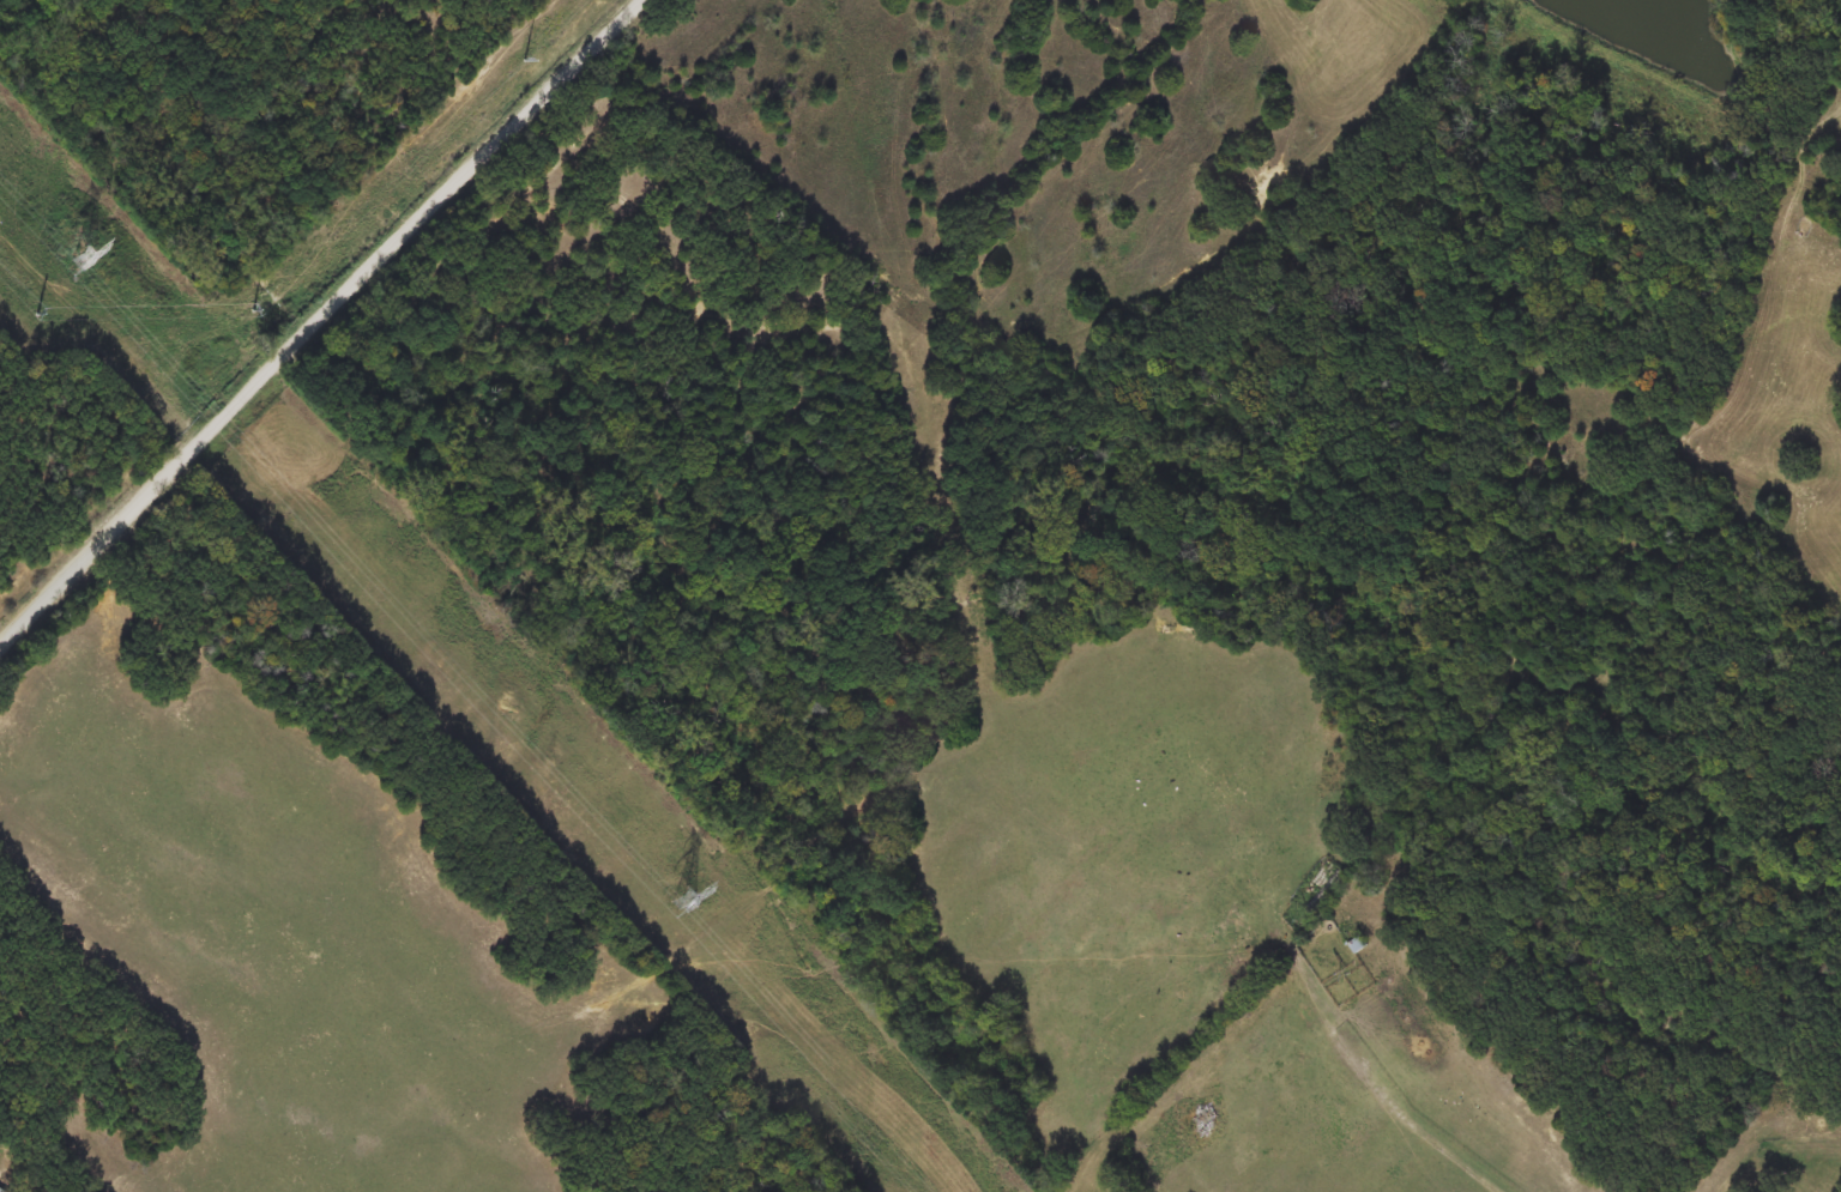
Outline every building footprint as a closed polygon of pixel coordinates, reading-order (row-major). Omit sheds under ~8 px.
[(1348,944),(1362,937),(1368,948),(1354,955),(1348,944)]
